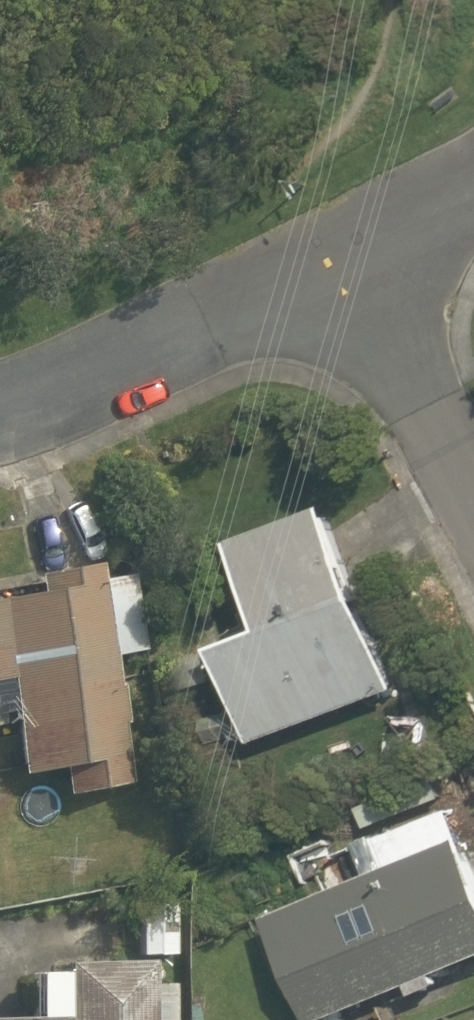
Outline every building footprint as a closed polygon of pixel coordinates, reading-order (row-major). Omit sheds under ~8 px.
[(280,630),(229,649),(261,745),(411,690),(344,505),(247,542),(280,630)] [(94,564),(36,574),(38,590),(0,597),(0,710),(14,708),(26,773),(65,766),(70,794),(134,782),(124,724),(129,723),(122,682),(117,683),(113,657),(152,650),(139,574),(97,581),(94,564)] [(278,918),(317,1019),(334,1019),(419,986),(423,996),(451,985),(447,975),(473,964),(473,841),(278,918)] [(143,901),(144,956),(179,955),(178,900),(143,901)] [(177,984),(149,984),(149,961),(68,962),(68,972),(38,972),(38,1016),(0,1017),(0,1019),(178,1019),(177,984)]
